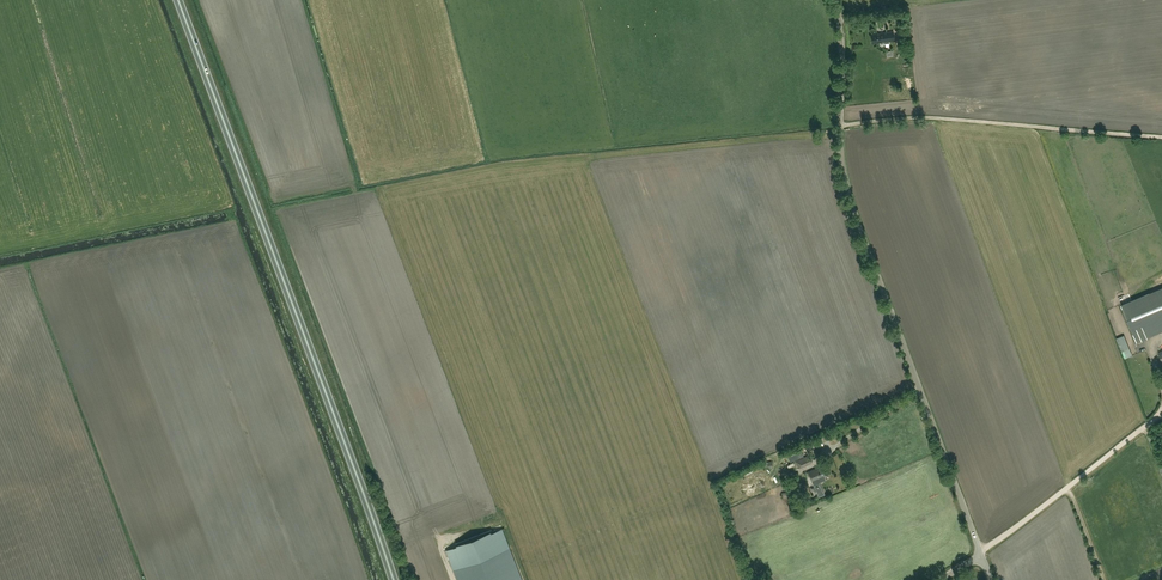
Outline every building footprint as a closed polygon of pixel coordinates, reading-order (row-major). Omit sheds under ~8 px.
[(903,10),(879,13),(880,21),(891,19),(891,16),(903,14),(903,10)] [(904,29),(899,30),(901,43),(907,42),(904,29)] [(893,31),(872,34),(873,44),(895,40),(893,31)] [(1121,305),(1136,341),(1161,331),(1161,288),(1121,305)] [(808,455),(796,461),(798,468),(811,462),(808,455)] [(815,468),(808,471),(813,481),(817,479),(818,482),(825,479),(824,476),(827,475),(822,465),(817,467),(818,468),(815,469),(815,468)] [(824,494),(821,485),(819,486),(818,485),(817,486),(817,487),(815,487),(819,496),(824,494)] [(502,529),(493,532),(491,529),(455,542),(457,546),(446,551),(457,579),(522,579),(502,529)]
